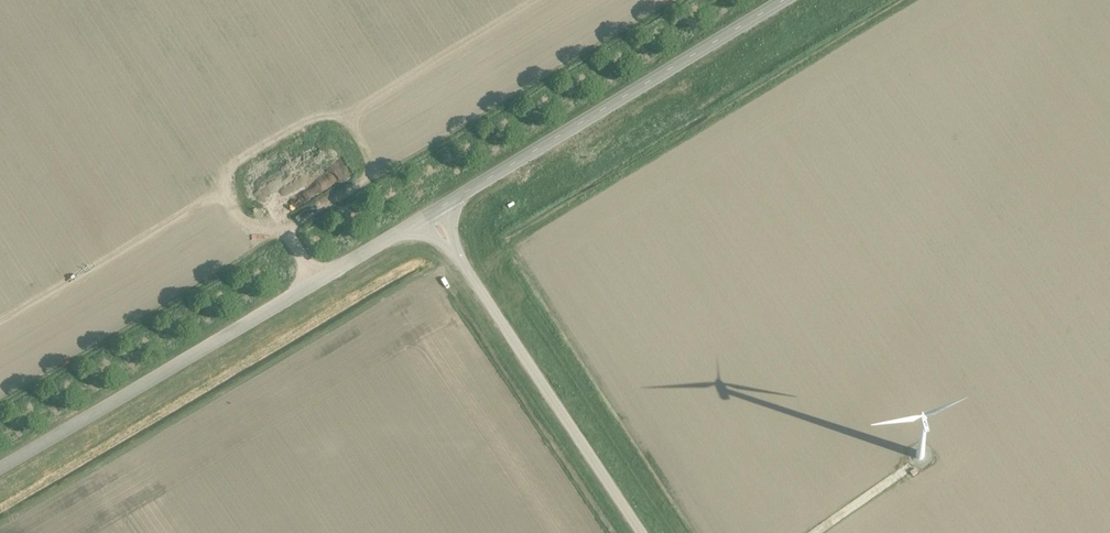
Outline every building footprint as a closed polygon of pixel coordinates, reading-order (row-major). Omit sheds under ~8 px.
[(913,453),(917,461),(924,458),(920,449),(913,453)]
